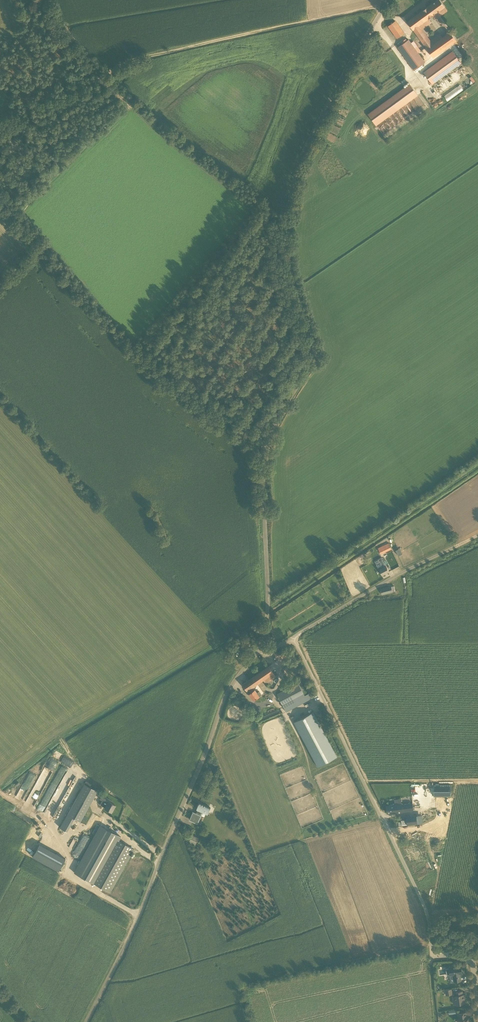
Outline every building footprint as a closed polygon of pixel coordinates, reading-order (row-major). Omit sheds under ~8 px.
[(427,7),(433,16),(445,7),(440,0),(437,0),(427,7)] [(429,19),(433,16),(427,7),(423,10),(423,11),(407,22),(433,58),(449,46),(441,36),(432,43),(422,29),(431,22),(429,19)] [(396,39),(405,33),(396,20),(387,26),(396,39)] [(398,47),(414,70),(425,62),(418,52),(420,51),(418,47),(415,48),(409,39),(398,47)] [(423,72),(432,84),(461,63),(453,51),(451,49),(446,54),(447,55),(423,72)] [(364,67),(381,56),(378,51),(361,62),(364,67)] [(376,126),(418,95),(410,84),(368,115),(376,126)] [(381,554),(392,549),(389,542),(378,548),(381,554)] [(400,564),(410,559),(404,547),(394,551),(400,564)] [(381,562),(380,560),(378,561),(375,563),(382,575),(389,572),(386,566),(383,561),(381,562)] [(381,589),(382,595),(392,592),(391,586),(381,589)] [(269,680),(275,676),(269,666),(242,684),(247,691),(249,690),(251,692),(249,694),(254,700),(259,696),(261,695),(261,694),(259,692),(258,692),(257,693),(255,690),(254,690),(252,688),(264,680),(268,678),(269,680)] [(284,707),(300,698),(305,695),(299,684),(298,683),(277,694),(284,707)] [(317,765),(337,755),(313,711),(294,722),(317,765)] [(36,803),(57,763),(49,759),(28,799),(36,803)] [(48,803),(44,813),(54,818),(74,774),(58,767),(43,800),(48,803)] [(22,800),(35,775),(29,771),(16,796),(22,800)] [(433,784),(434,797),(451,796),(451,784),(433,784)] [(79,827),(95,796),(83,790),(66,821),(79,827)] [(112,812),(114,809),(113,809),(115,805),(110,802),(111,800),(102,795),(100,799),(107,803),(104,808),(111,812),(112,811),(112,812)] [(433,801),(427,836),(447,839),(452,804),(433,801)] [(208,814),(211,808),(199,802),(197,808),(198,809),(193,821),(197,823),(203,811),(208,814)] [(386,805),(387,813),(403,811),(402,805),(402,804),(402,803),(386,805)] [(95,814),(87,830),(86,831),(93,834),(102,818),(95,814)] [(418,823),(416,815),(401,817),(401,822),(402,826),(418,823)] [(74,873),(110,893),(134,849),(118,840),(120,836),(100,825),(74,873)] [(82,833),(73,854),(81,857),(90,837),(82,833)] [(454,982),(461,981),(460,974),(462,974),(461,965),(449,967),(449,968),(446,969),(447,975),(450,974),(450,975),(453,975),(454,982)] [(455,992),(457,1004),(465,1003),(464,996),(465,996),(465,994),(463,994),(462,991),(455,992)] [(466,1012),(459,1013),(459,1017),(460,1021),(469,1021),(468,1015),(466,1016),(466,1012)]
